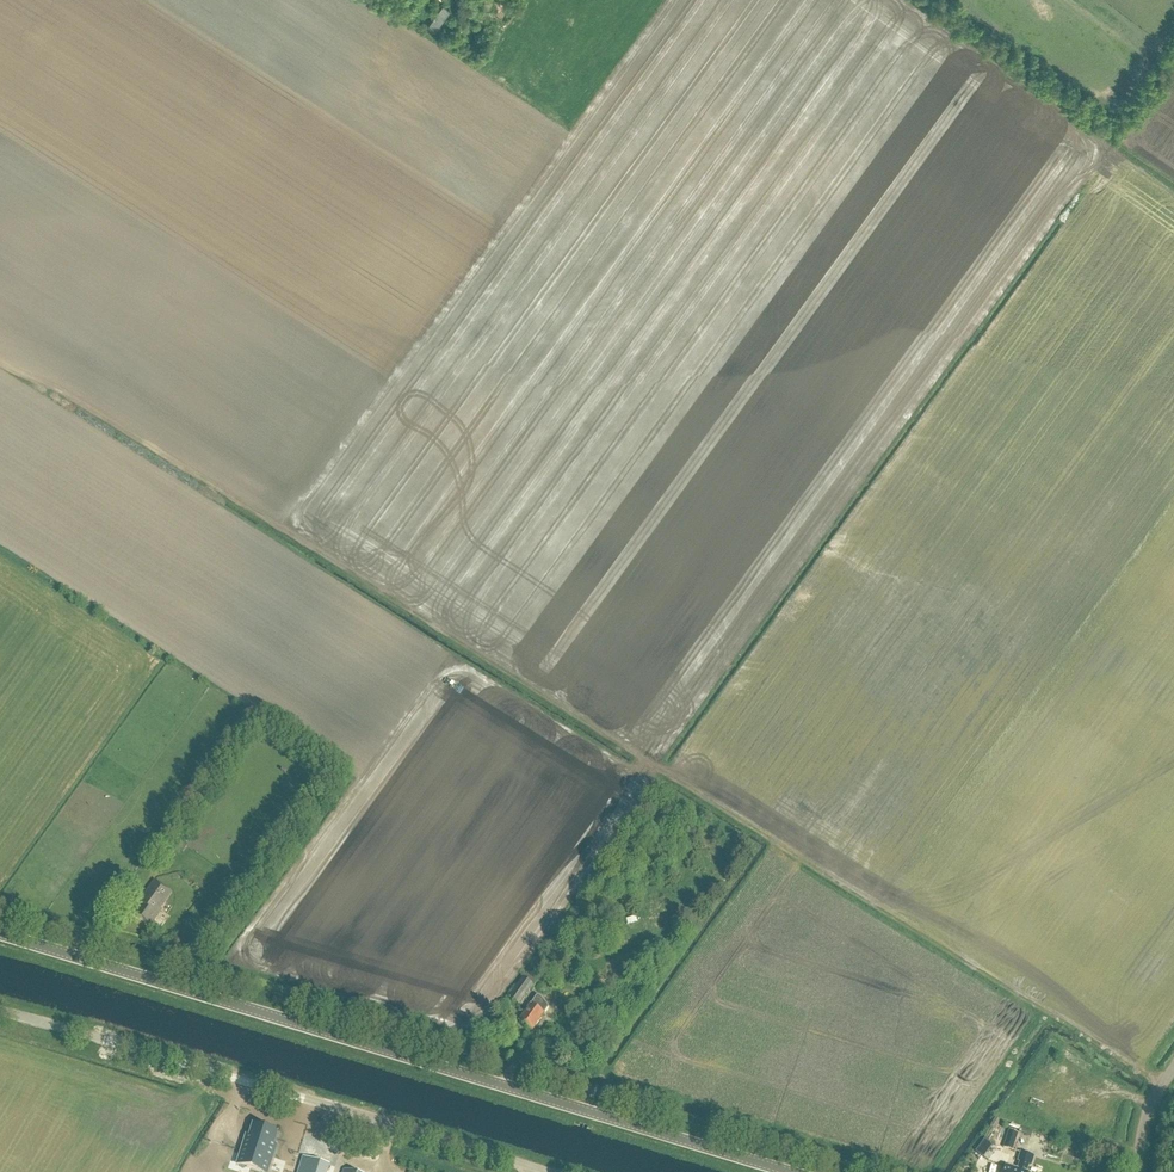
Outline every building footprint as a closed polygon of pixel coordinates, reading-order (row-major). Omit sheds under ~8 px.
[(434,30),(449,8),(442,3),(427,24),(434,30)] [(424,11),(409,31),(416,36),(431,16),(424,11)] [(183,853),(187,848),(182,844),(178,850),(183,853)] [(165,867),(174,853),(166,847),(156,861),(165,867)] [(253,884),(264,868),(257,863),(246,880),(253,884)] [(150,927),(161,911),(160,910),(171,894),(155,882),(144,897),(146,899),(135,916),(150,927)] [(520,1007),(538,981),(527,974),(510,999),(520,1007)] [(548,1007),(541,999),(541,998),(540,998),(539,998),(538,998),(537,998),(531,1006),(518,1023),(531,1032),(544,1015),(549,1010),(549,1009),(549,1008),(549,1007),(548,1007)] [(237,1166),(239,1167),(247,1169),(256,1171),(269,1171),(271,1166),(272,1163),(277,1147),(274,1146),(277,1135),(254,1127),(250,1139),(247,1138),(244,1144),(243,1149),(239,1161),(238,1165),(237,1166)] [(1032,1140),(1034,1135),(1020,1130),(1018,1135),(1008,1132),(1004,1131),(1002,1136),(1006,1137),(1002,1148),(1013,1152),(1018,1136),(1032,1140)] [(329,1151),(310,1146),(306,1159),(287,1153),(283,1166),(299,1171),(298,1171),(331,1171),(332,1167),(325,1165),(329,1151)] [(1033,1158),(1020,1154),(1018,1161),(1020,1162),(1017,1170),(1006,1167),(1004,1171),(1026,1171),(1029,1165),(1031,1166),(1033,1158)] [(996,1168),(998,1161),(988,1160),(987,1166),(996,1168)]
